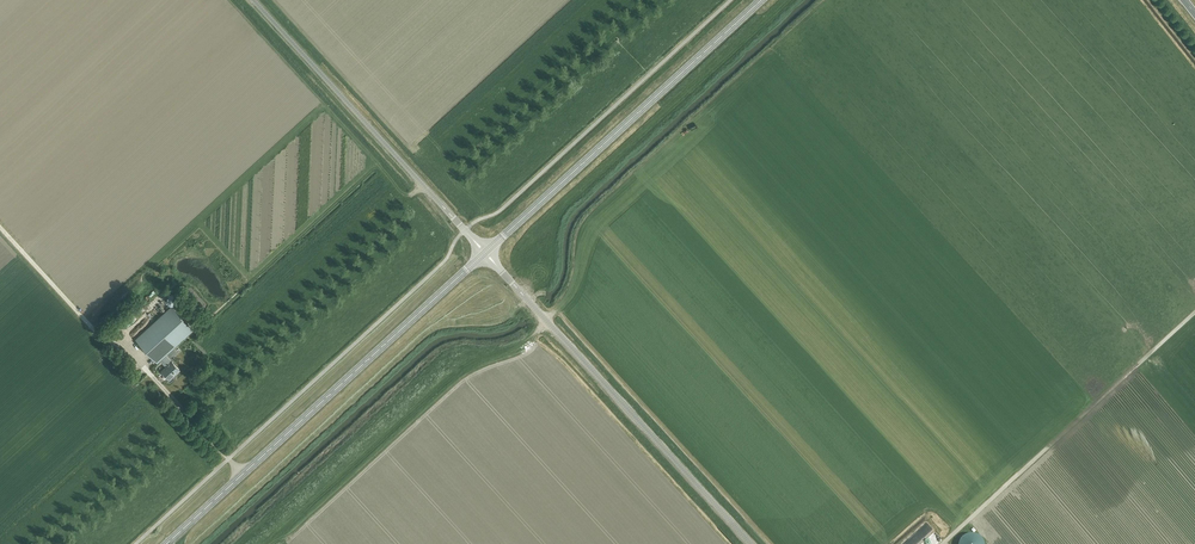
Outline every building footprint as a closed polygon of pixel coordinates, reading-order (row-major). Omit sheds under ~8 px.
[(173,295),(172,295),(171,295),(170,295),(169,296),(168,297),(168,298),(168,299),(168,300),(168,301),(168,302),(169,302),(169,303),(170,303),(171,303),(171,304),(172,304),(173,304),(174,303),(175,303),(175,302),(176,302),(176,301),(177,300),(177,299),(177,298),(176,298),(176,297),(176,296),(175,296),(175,295),(174,295),(173,295)] [(135,339),(157,362),(160,360),(166,367),(162,371),(168,377),(166,379),(170,382),(174,378),(173,376),(179,370),(172,361),(171,362),(165,355),(193,329),(171,306),(135,339)]
